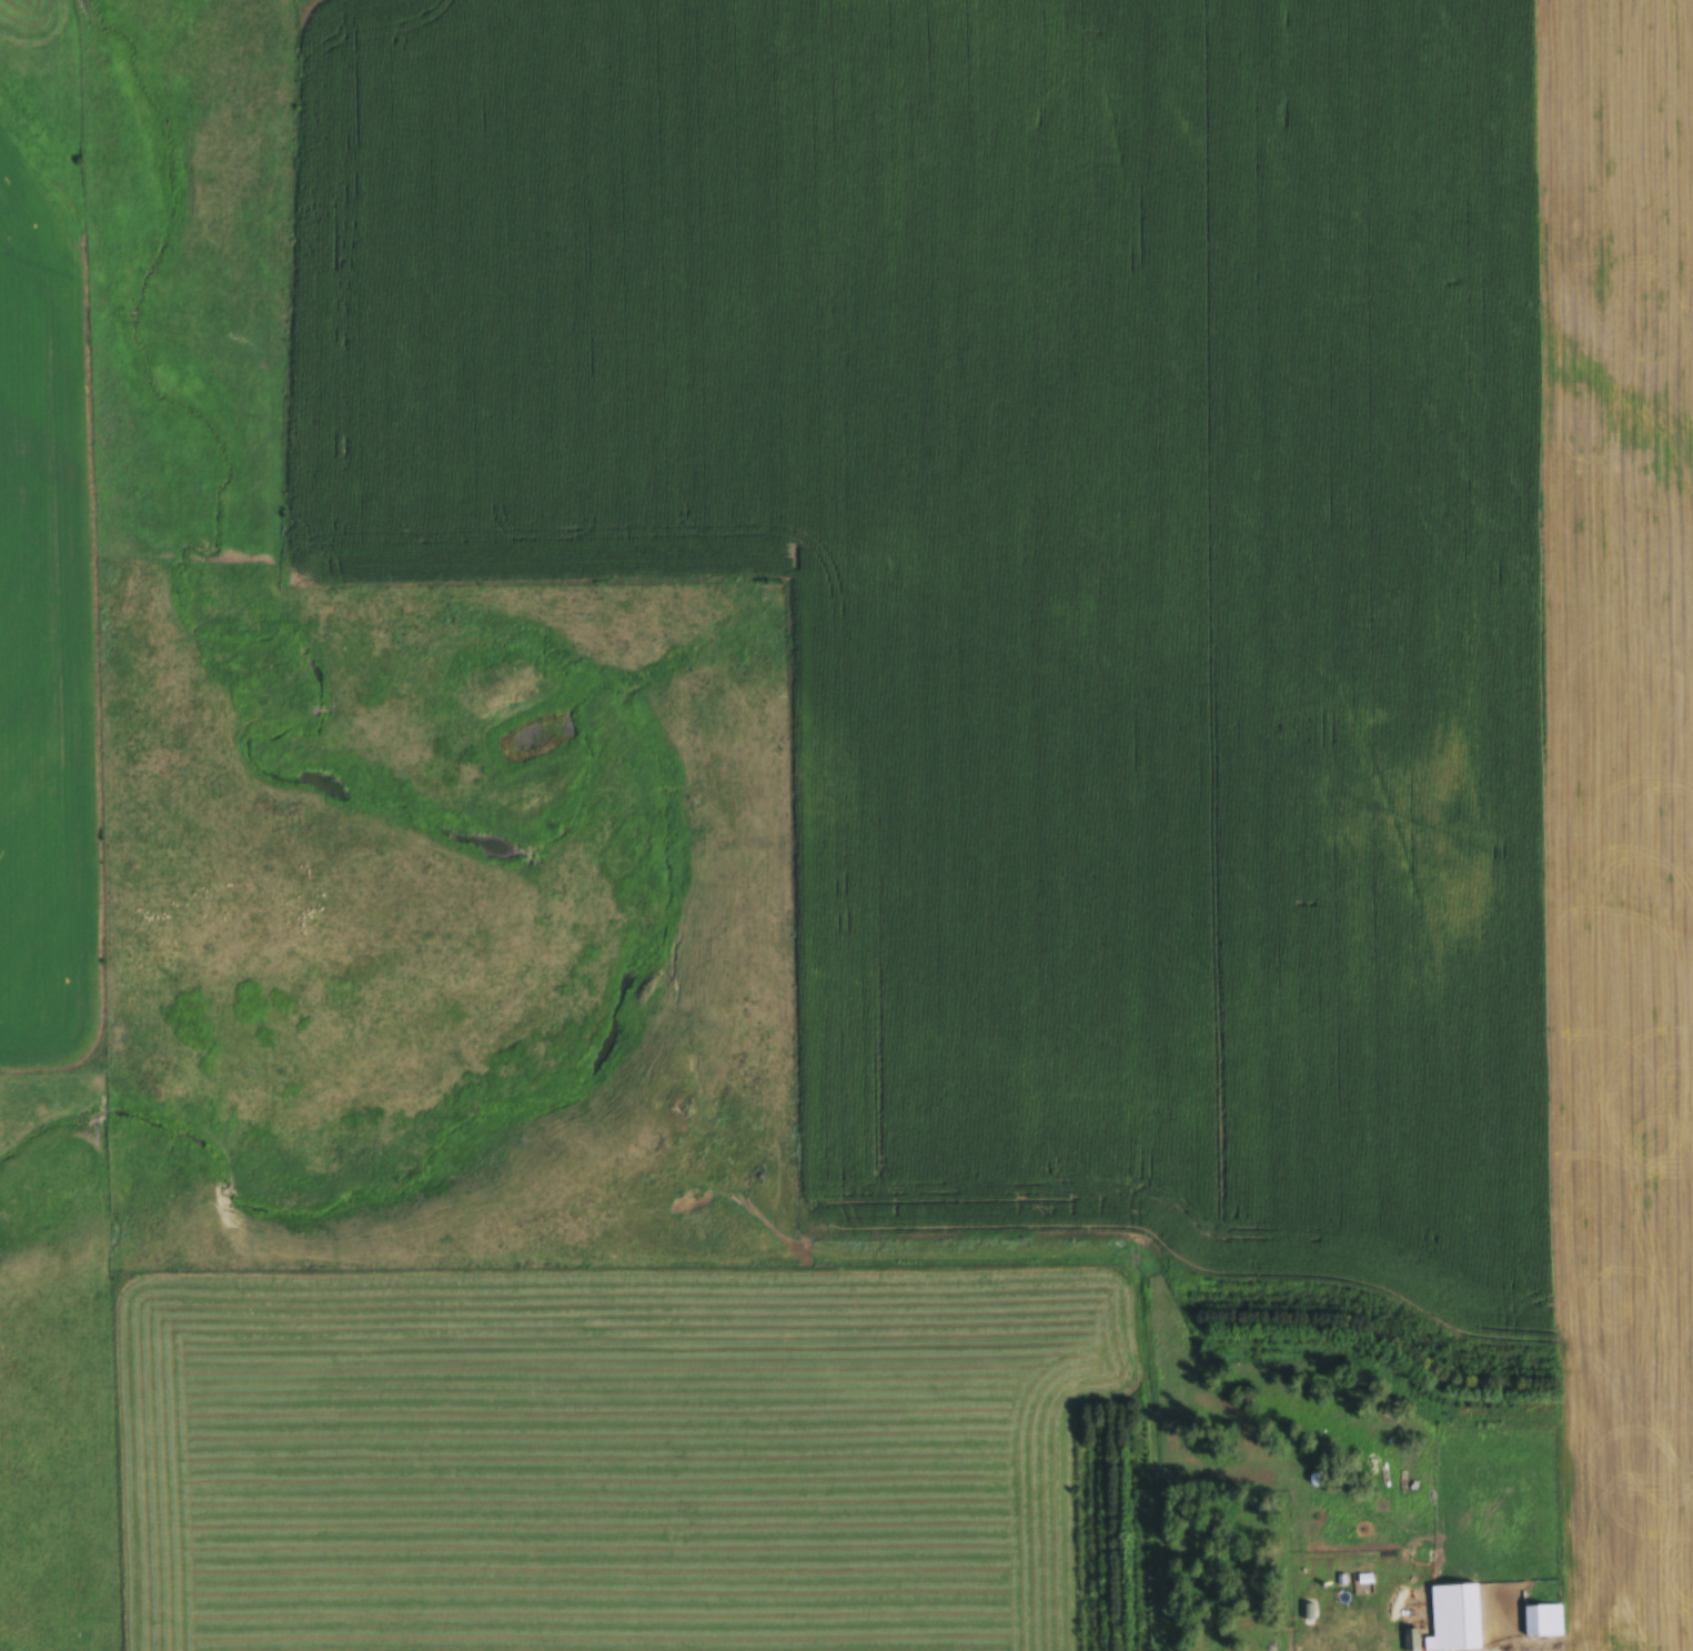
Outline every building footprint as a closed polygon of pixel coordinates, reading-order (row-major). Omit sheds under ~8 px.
[(1480,1588),(1432,1589),(1434,1650),(1482,1650),(1480,1588)] [(1562,1640),(1562,1609),(1526,1609),(1526,1640),(1562,1640)]
